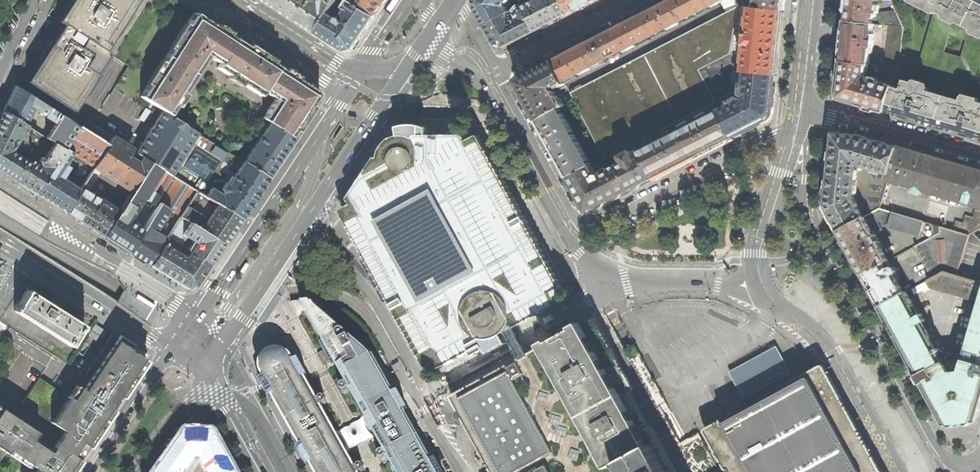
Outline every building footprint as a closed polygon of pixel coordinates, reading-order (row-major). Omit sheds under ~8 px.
[(104,50),(136,0),(71,0),(58,21),(63,24),(104,50)] [(286,11),(318,32),(330,13),(338,0),(268,0),(286,11)] [(318,32),(346,50),(353,48),(364,33),(375,15),(352,0),(350,0),(346,7),(349,9),(343,18),(337,18),(330,13),(318,32)] [(375,15),(385,0),(352,0),(375,15)] [(476,0),(476,7),(485,24),(486,26),(508,13),(509,12),(506,6),(507,3),(508,0),(476,0)] [(522,7),(535,31),(552,22),(570,13),(563,0),(536,0),(522,7)] [(570,13),(585,6),(596,0),(563,0),(570,13)] [(642,15),(653,36),(696,14),(689,0),(672,0),(659,7),(642,15)] [(696,14),(724,0),(689,0),(696,14)] [(740,5),(784,10),(785,0),(737,0),(740,5)] [(846,21),(873,24),(874,17),(875,17),(876,16),(878,0),(848,0),(846,21)] [(935,13),(937,11),(943,14),(944,18),(955,24),(958,22),(965,25),(978,0),(909,0),(935,13)] [(965,25),(971,29),(972,32),(979,36),(979,0),(978,0),(965,25)] [(517,9),(515,11),(519,18),(513,22),(508,13),(486,26),(488,30),(497,46),(504,47),(535,31),(522,7),(521,5),(517,7),(517,9)] [(777,75),(781,41),(784,10),(740,5),(740,6),(732,53),(741,66),(746,71),(777,75)] [(571,93),(606,159),(614,155),(635,144),(717,102),(701,70),(732,53),(740,6),(571,93)] [(886,25),(890,26),(903,27),(896,11),(881,13),(886,25)] [(937,11),(935,13),(919,65),(932,69),(928,83),(929,83),(930,87),(929,90),(945,95),(961,100),(962,96),(965,97),(966,94),(970,80),(979,83),(979,36),(972,32),(971,29),(965,25),(958,22),(955,24),(944,18),(943,14),(937,11)] [(147,86),(141,96),(170,114),(207,55),(218,63),(216,66),(228,74),(226,77),(239,85),(241,83),(259,94),(262,90),(274,98),(261,118),(266,121),(290,137),(293,133),(295,130),(298,131),(314,107),(311,105),(318,94),(317,91),(193,12),(186,23),(183,22),(168,47),(170,49),(162,61),(160,60),(146,83),(147,86)] [(620,27),(598,38),(609,59),(653,36),(642,15),(620,27)] [(844,39),(842,61),(869,64),(871,47),(873,47),(874,40),(872,40),(874,24),(873,24),(846,21),(844,39)] [(110,54),(104,50),(63,24),(45,53),(27,82),(73,111),(110,54)] [(890,26),(886,66),(899,67),(903,27),(890,26)] [(578,49),(554,61),(565,82),(609,59),(598,38),(578,49)] [(730,102),(739,98),(727,73),(741,66),(732,53),(701,70),(717,102),(721,109),(731,104),(730,102)] [(554,61),(516,80),(527,101),(538,120),(562,107),(563,106),(553,87),(555,86),(558,91),(567,86),(565,82),(554,61)] [(886,112),(893,86),(885,83),(871,79),(871,78),(865,76),(866,71),(875,71),(876,65),(869,64),(842,61),(838,95),(841,99),(862,105),(886,112)] [(885,83),(893,86),(899,67),(886,66),(885,83)] [(740,97),(739,98),(730,102),(731,104),(721,109),(735,136),(763,122),(767,119),(771,116),(773,110),(775,94),(777,75),(746,71),(743,93),(749,97),(746,102),(740,97)] [(893,86),(886,112),(889,113),(892,111),(895,112),(896,115),(909,119),(912,117),(916,118),(920,119),(921,122),(936,127),(936,124),(945,95),(929,90),(930,87),(929,83),(928,83),(915,79),(913,82),(905,80),(902,89),(893,86)] [(8,99),(3,111),(24,124),(34,108),(48,117),(47,118),(54,123),(60,115),(14,86),(8,99)] [(979,101),(978,98),(966,94),(965,97),(962,96),(961,100),(945,95),(936,124),(945,126),(944,129),(951,131),(953,129),(957,130),(961,131),(962,135),(975,138),(978,136),(979,136),(979,102),(979,101)] [(593,166),(562,107),(538,120),(553,149),(569,178),(593,166)] [(735,136),(721,109),(639,151),(639,152),(642,158),(653,179),(674,168),(713,148),(735,136)] [(3,111),(0,116),(0,171),(17,182),(29,163),(17,156),(22,148),(24,150),(34,135),(40,139),(37,143),(41,145),(46,138),(24,124),(3,111)] [(217,204),(240,219),(255,195),(267,177),(243,162),(162,112),(137,152),(151,162),(175,178),(196,191),(203,196),(217,204)] [(54,123),(46,138),(54,142),(64,149),(78,127),(60,115),(54,123)] [(267,126),(243,162),(267,177),(280,158),(293,138),(290,137),(266,121),(264,124),(267,126)] [(106,144),(78,127),(64,149),(72,153),(71,155),(92,167),(106,144)] [(832,219),(839,231),(863,218),(854,201),(858,164),(890,173),(898,147),(866,138),(859,135),(834,133),(830,168),(826,207),(832,219)] [(352,204),(342,209),(342,211),(357,238),(394,304),(419,349),(427,366),(430,366),(437,362),(440,367),(441,368),(442,368),(485,344),(486,338),(492,338),(498,337),(503,334),(508,330),(512,325),(515,326),(517,327),(560,303),(560,302),(560,300),(558,295),(565,291),(566,290),(565,289),(560,279),(550,260),(481,135),(479,134),(469,139),(468,139),(466,135),(464,134),(417,134),(415,138),(411,136),(405,135),(399,135),(395,136),(389,140),(384,144),(380,151),(379,158),(376,157),(349,197),(352,204)] [(106,144),(92,167),(116,181),(110,190),(126,201),(151,162),(137,152),(129,148),(111,136),(106,144)] [(29,163),(17,182),(26,187),(36,194),(64,149),(54,142),(45,157),(44,156),(40,157),(38,161),(39,164),(42,166),(41,167),(31,162),(29,163)] [(635,144),(614,155),(617,161),(624,158),(626,162),(619,165),(632,190),(642,185),(653,179),(642,158),(638,160),(635,154),(639,152),(639,151),(635,144)] [(30,147),(25,155),(32,159),(37,151),(30,147)] [(898,147),(890,173),(888,179),(914,187),(913,191),(921,194),(923,189),(979,206),(979,171),(934,157),(898,147)] [(48,201),(64,211),(78,189),(58,175),(71,155),(72,153),(64,149),(36,194),(48,201)] [(596,173),(593,166),(569,178),(588,212),(608,202),(632,190),(619,165),(611,170),(609,166),(617,161),(614,155),(606,159),(597,164),(601,171),(596,173)] [(128,251),(143,228),(129,220),(143,198),(157,206),(175,178),(151,162),(126,201),(119,212),(103,236),(115,243),(128,251)] [(150,265),(163,244),(154,238),(156,235),(152,232),(156,231),(166,215),(173,219),(163,235),(167,238),(180,216),(196,191),(175,178),(157,206),(143,228),(128,251),(138,258),(150,265)] [(78,189),(64,211),(84,224),(103,236),(119,212),(80,187),(78,189)] [(203,196),(196,191),(180,216),(223,243),(233,229),(240,219),(217,204),(211,214),(208,212),(205,218),(193,211),(203,196)] [(863,218),(873,234),(881,229),(877,221),(880,219),(889,222),(888,227),(916,234),(920,244),(941,232),(940,227),(879,209),(863,218)] [(955,231),(969,235),(979,229),(979,211),(977,210),(974,218),(967,216),(965,224),(957,222),(955,231)] [(223,243),(180,216),(167,238),(176,243),(182,234),(196,243),(190,252),(210,264),(216,254),(223,243)] [(873,234),(863,218),(839,231),(852,256),(863,275),(887,262),(888,261),(873,234)] [(916,246),(933,278),(944,271),(957,275),(969,235),(955,231),(940,227),(941,232),(920,244),(916,246)] [(190,252),(186,250),(185,253),(185,255),(187,257),(186,258),(182,258),(182,256),(174,251),(178,244),(176,243),(167,238),(163,244),(150,265),(162,273),(182,285),(187,289),(192,288),(194,287),(201,277),(210,264),(190,252)] [(310,252),(309,251),(298,268),(302,270),(303,268),(311,255),(312,253),(310,252)] [(245,271),(247,272),(252,263),(249,261),(245,268),(243,270),(245,271)] [(872,292),(880,306),(904,293),(894,275),(896,274),(897,272),(898,272),(898,270),(897,269),(896,268),(895,267),(894,267),(893,267),(891,268),(887,262),(863,275),(872,292)] [(957,275),(944,271),(933,278),(927,281),(931,287),(979,301),(979,282),(957,275)] [(16,310),(14,313),(70,348),(83,327),(54,309),(28,292),(18,306),(16,305),(14,308),(16,310)] [(964,359),(947,359),(940,348),(938,349),(923,322),(926,321),(922,314),(919,315),(907,292),(904,293),(880,306),(899,341),(914,369),(921,382),(944,425),(959,423),(977,421),(979,410),(979,303),(964,359)] [(154,307),(155,305),(138,295),(136,299),(151,308),(153,309),(154,307)] [(334,364),(348,389),(347,388),(345,388),(344,388),(343,389),(342,390),(342,391),(342,393),(343,394),(344,394),(345,395),(346,395),(347,394),(348,394),(349,393),(349,392),(349,390),(362,414),(364,417),(374,434),(407,416),(398,400),(392,389),(379,367),(367,355),(349,339),(347,339),(347,337),(310,306),(302,306),(304,309),(325,347),(327,351),(328,353),(327,354),(328,357),(329,358),(331,358),(334,364)] [(325,347),(304,309),(302,312),(318,342),(321,343),(323,344),(325,347)] [(677,461),(673,454),(671,451),(668,447),(659,431),(656,426),(632,383),(624,369),(620,363),(616,355),(604,336),(601,330),(594,318),(585,323),(584,322),(555,337),(544,343),(545,345),(541,348),(530,354),(443,403),(460,433),(481,471),(683,471),(677,461)] [(101,430),(144,364),(134,357),(127,353),(131,347),(115,336),(79,391),(74,388),(52,421),(62,428),(54,440),(46,452),(31,442),(37,434),(12,418),(0,410),(0,454),(28,471),(73,471),(101,430)] [(261,378),(312,469),(345,450),(338,437),(320,406),(322,407),(324,407),(325,406),(326,405),(327,403),(327,402),(326,400),(324,400),(323,399),(321,400),(320,400),(319,401),(319,403),(302,374),(303,372),(303,370),(301,369),(299,369),(298,367),(296,363),(295,363),(290,357),(286,354),(282,352),(277,352),(271,353),(266,356),(263,361),(261,367),(261,378)] [(328,369),(328,372),(352,416),(354,417),(357,417),(362,414),(349,390),(349,392),(349,393),(348,394),(347,394),(346,395),(345,395),(344,394),(343,394),(342,393),(342,391),(342,390),(343,389),(344,388),(345,388),(347,388),(348,389),(334,364),(330,366),(329,367),(328,369)] [(706,428),(730,471),(882,471),(868,446),(864,439),(849,412),(823,365),(802,376),(773,392),(744,407),(729,416),(706,428)] [(407,416),(374,434),(375,437),(377,440),(410,422),(409,419),(407,416)] [(377,440),(380,445),(395,471),(429,471),(428,470),(435,466),(410,422),(377,440)] [(169,462),(183,471),(191,471),(198,462),(203,462),(209,471),(219,471),(232,464),(223,449),(216,435),(188,434),(178,449),(169,462)] [(345,450),(312,469),(314,471),(320,471),(348,456),(346,453),(345,450)] [(365,471),(364,470),(363,468),(362,467),(361,467),(359,468),(358,469),(357,470),(357,471),(348,456),(320,471),(365,471)] [(169,462),(162,471),(183,471),(169,462)]
